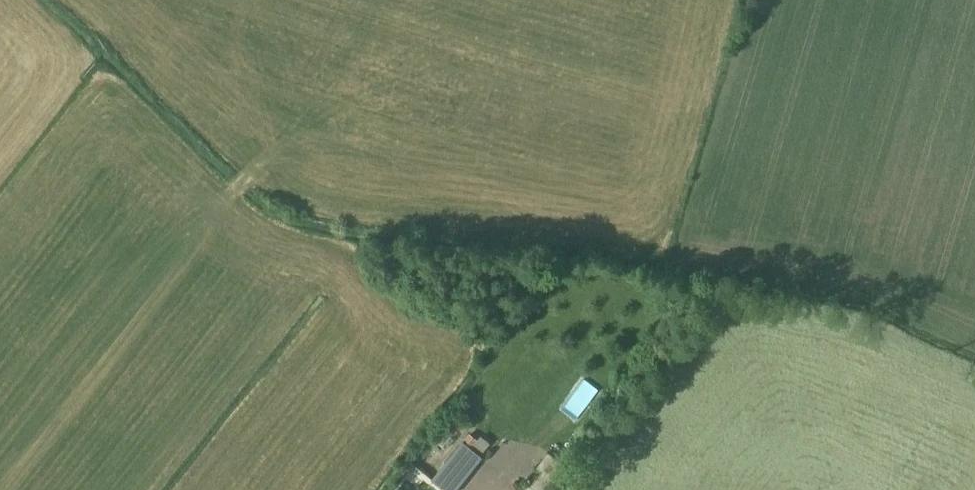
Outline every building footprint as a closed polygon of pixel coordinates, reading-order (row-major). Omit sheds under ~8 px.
[(469,433),(463,440),(471,447),(477,439),(469,433)] [(463,440),(432,480),(445,489),(457,489),(485,458),(471,447),(463,440)]
